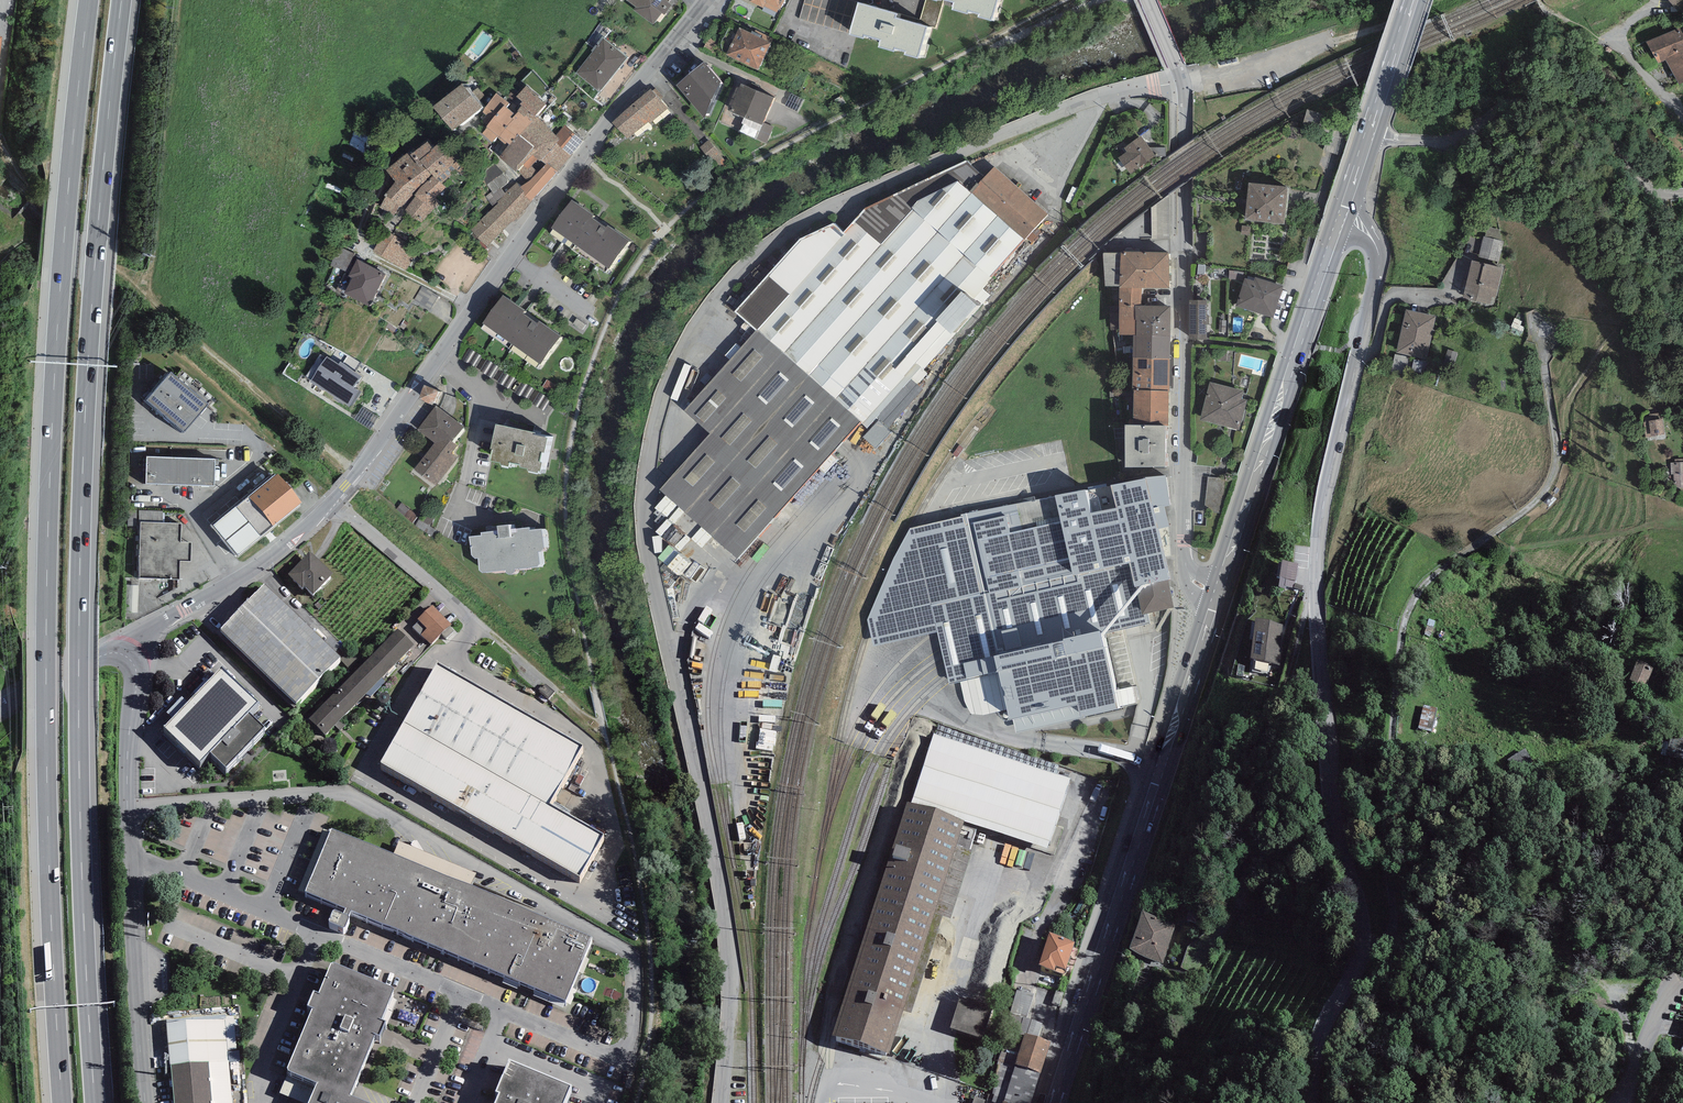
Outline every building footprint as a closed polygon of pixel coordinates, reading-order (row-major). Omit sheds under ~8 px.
[(636,7),(634,10),(654,25),(663,13),(665,14),(672,5),(668,2),(669,0),(626,0),(636,7)] [(748,1),(763,8),(764,5),(778,12),(784,0),(749,0),(748,1)] [(852,0),(805,0),(799,19),(848,34),(858,2),(852,0)] [(943,0),(936,0),(936,1),(932,0),(926,0),(920,20),(896,13),(895,17),(927,27),(935,29),(943,0)] [(953,2),(951,9),(967,14),(969,10),(979,13),(978,17),(991,21),(998,0),(947,0),(953,2)] [(896,13),(858,2),(848,34),(863,38),(864,34),(880,39),(878,47),(892,52),(894,47),(906,51),(905,54),(917,58),(927,27),(895,17),(896,13)] [(1646,42),(1658,62),(1664,59),(1677,81),(1682,78),(1682,33),(1680,27),(1646,42)] [(751,33),(739,28),(726,55),(757,70),(771,43),(760,38),(761,35),(752,31),(751,33)] [(628,57),(603,36),(591,50),(593,52),(576,72),(599,92),(628,57)] [(704,62),(676,85),(704,119),(721,82),(704,62)] [(462,83),(432,107),(452,131),(482,107),(462,83)] [(774,98),(741,83),(731,107),(734,109),(733,113),(762,125),(763,123),(774,98)] [(526,115),(532,121),(537,116),(536,115),(546,104),(526,86),(516,96),(522,102),(520,104),(522,105),(517,111),(518,111),(524,117),(526,115)] [(651,89),(612,122),(627,139),(649,122),(650,123),(669,108),(660,99),(663,97),(656,88),(652,91),(651,89)] [(509,103),(496,93),(482,112),(492,120),(486,127),(487,128),(482,133),(492,142),(497,137),(497,138),(514,120),(512,118),(515,114),(506,107),(509,103)] [(804,99),(791,93),(785,106),(797,112),(804,99)] [(518,111),(515,114),(512,118),(514,120),(497,138),(505,144),(506,142),(509,144),(518,134),(519,136),(532,121),(526,115),(524,117),(518,111)] [(556,135),(537,116),(532,121),(519,136),(533,146),(528,152),(532,155),(538,160),(539,162),(541,160),(556,143),(560,140),(555,136),(556,135)] [(773,127),(763,123),(762,125),(756,139),(766,143),(773,127)] [(583,141),(565,125),(556,135),(555,136),(560,140),(556,143),(571,156),(583,141)] [(519,136),(518,134),(509,144),(499,158),(516,172),(518,170),(532,155),(528,152),(533,146),(519,136)] [(1128,148),(1131,153),(1122,159),(1133,177),(1160,159),(1146,137),(1128,148)] [(407,153),(386,169),(396,182),(385,194),(379,207),(394,215),(399,206),(421,222),(440,204),(434,199),(447,188),(442,183),(462,167),(441,141),(432,148),(428,141),(409,156),(407,153)] [(558,172),(571,156),(556,143),(541,160),(546,164),(547,163),(557,172),(558,172)] [(538,160),(532,155),(524,165),(527,169),(532,165),(538,160)] [(508,181),(495,163),(486,170),(484,180),(492,191),(485,197),(493,206),(497,202),(506,194),(504,193),(501,188),(508,181)] [(557,172),(547,163),(546,164),(538,172),(532,165),(527,169),(524,165),(518,170),(528,182),(523,185),(520,187),(532,202),(534,198),(557,172)] [(857,221),(760,334),(864,423),(1044,215),(994,172),(970,200),(942,175),(883,243),(857,221)] [(520,187),(516,182),(504,193),(506,194),(497,202),(515,220),(532,202),(520,187)] [(1292,189),(1253,186),(1251,223),(1290,225),(1292,189)] [(1171,194),(1151,208),(1151,239),(1171,238),(1171,194)] [(629,241),(571,200),(551,228),(609,269),(629,241)] [(488,247),(515,220),(497,202),(493,206),(470,230),(488,247)] [(1486,225),(1478,256),(1496,260),(1501,240),(1497,239),(1499,229),(1486,225)] [(417,248),(383,231),(372,253),(406,270),(417,248)] [(354,253),(335,246),(330,266),(347,271),(354,253)] [(1169,252),(1121,251),(1121,253),(1119,286),(1119,288),(1142,288),(1169,288),(1169,252)] [(1119,286),(1121,253),(1103,253),(1105,286),(1119,286)] [(386,274),(357,259),(348,275),(352,277),(344,293),(370,306),(386,274)] [(1499,267),(1472,260),(1463,298),(1490,305),(1499,267)] [(1283,284),(1256,276),(1255,280),(1246,277),(1238,304),(1274,315),(1283,284)] [(1142,288),(1119,288),(1119,334),(1133,335),(1136,335),(1136,320),(1135,320),(1135,306),(1141,306),(1142,288)] [(560,336),(502,295),(482,323),(540,364),(560,336)] [(1210,297),(1192,297),(1192,336),(1209,336),(1210,297)] [(1141,306),(1135,306),(1135,320),(1136,320),(1136,335),(1170,336),(1171,306),(1141,306)] [(1435,317),(1407,310),(1397,352),(1425,359),(1435,317)] [(722,434),(663,499),(738,567),(864,423),(760,334),(693,407),(722,434)] [(1133,335),(1133,358),(1170,359),(1170,336),(1136,335),(1133,335)] [(339,364),(327,356),(310,381),(350,408),(360,392),(354,388),(362,376),(340,362),(339,364)] [(1170,359),(1133,358),(1132,390),(1133,390),(1169,391),(1170,359)] [(286,376),(301,386),(309,375),(293,365),(286,376)] [(209,404),(171,372),(147,400),(185,432),(209,404)] [(1244,391),(1209,382),(1199,420),(1239,431),(1247,400),(1242,399),(1244,391)] [(438,391),(424,385),(418,399),(432,405),(438,391)] [(1169,391),(1133,390),(1133,425),(1165,425),(1165,426),(1169,426),(1169,391)] [(464,427),(436,405),(417,429),(435,443),(442,434),(452,442),(464,427)] [(378,417),(362,407),(354,420),(370,430),(378,417)] [(1663,415),(1643,416),(1645,436),(1664,435),(1663,415)] [(535,433),(496,424),(495,425),(490,449),(493,450),(490,461),(500,463),(500,465),(508,467),(509,462),(520,464),(520,467),(528,469),(527,471),(537,473),(538,471),(540,471),(542,463),(539,462),(541,452),(544,453),(547,438),(534,435),(535,433)] [(1133,425),(1125,425),(1125,467),(1165,467),(1165,426),(1165,425),(1133,425)] [(457,446),(452,442),(442,434),(435,443),(414,470),(436,486),(458,457),(452,453),(457,446)] [(215,459),(147,456),(146,483),(214,486),(215,459)] [(1668,459),(1669,473),(1675,473),(1675,486),(1682,486),(1682,459),(1668,459)] [(302,502),(277,473),(273,477),(271,475),(210,525),(238,558),(240,556),(301,505),(300,504),(302,502)] [(1145,478),(1158,529),(1169,526),(1164,507),(1170,506),(1166,476),(1145,477),(1145,478)] [(1222,513),(1226,479),(1208,477),(1205,506),(1208,506),(1208,512),(1222,513)] [(910,529),(867,620),(874,646),(938,632),(950,685),(960,682),(998,672),(1006,709),(1008,721),(1013,720),(1078,705),(1080,717),(1085,716),(1118,709),(1114,691),(1101,633),(1150,624),(1148,613),(1142,615),(1136,587),(1168,580),(1170,579),(1158,529),(1145,478),(961,514),(962,517),(910,529)] [(137,510),(127,510),(127,526),(137,526),(137,510)] [(141,522),(162,522),(163,511),(139,510),(139,522),(141,522)] [(162,522),(141,522),(139,578),(180,580),(180,561),(191,562),(191,542),(181,542),(182,523),(162,522)] [(497,530),(480,533),(481,535),(469,536),(472,556),(475,559),(478,559),(479,570),(483,572),(505,570),(506,573),(508,574),(510,574),(513,574),(514,573),(515,572),(515,570),(538,567),(539,564),(538,552),(542,551),(544,548),(542,529),(529,530),(529,527),(509,529),(509,524),(496,526),(497,530)] [(310,551),(288,574),(303,587),(304,585),(313,594),(333,573),(310,551)] [(1298,564),(1283,560),(1278,587),(1286,588),(1286,586),(1295,588),(1298,564)] [(1136,587),(1142,615),(1148,613),(1174,608),(1168,580),(1136,587)] [(340,657),(264,583),(220,629),(296,703),(340,657)] [(432,605),(418,619),(419,620),(413,626),(430,644),(442,633),(446,638),(454,630),(450,625),(451,624),(432,605)] [(1287,625),(1255,618),(1251,658),(1281,665),(1287,625)] [(398,628),(309,718),(325,735),(414,645),(398,628)] [(583,745),(437,661),(381,761),(580,876),(603,835),(550,802),(583,745)] [(1654,673),(1637,666),(1629,685),(1645,692),(1654,673)] [(257,702),(221,667),(188,702),(172,717),(164,726),(201,761),(210,752),(226,767),(265,727),(248,711),(257,702)] [(983,715),(1006,709),(998,672),(960,682),(964,702),(971,715),(983,715)] [(1134,687),(1114,691),(1118,709),(1138,704),(1134,687)] [(172,717),(188,702),(182,696),(166,712),(172,717)] [(1085,718),(1085,716),(1080,717),(1078,705),(1013,720),(1016,733),(1085,718)] [(1438,711),(1423,708),(1418,731),(1432,735),(1438,711)] [(777,756),(780,735),(763,732),(759,753),(777,756)] [(1071,779),(933,733),(914,796),(1049,841),(1051,841),(1071,779)] [(1049,841),(914,796),(911,803),(964,821),(1047,848),(1049,841)] [(963,825),(964,821),(911,803),(907,802),(832,1034),(890,1053),(904,1010),(956,846),(970,850),(976,829),(963,825)] [(304,890),(346,908),(344,913),(334,909),(328,920),(344,927),(349,916),(348,916),(351,910),(566,998),(593,934),(470,885),(394,852),(330,827),(304,890)] [(399,841),(394,852),(470,885),(475,873),(399,841)] [(970,850),(956,846),(904,1010),(912,1012),(943,915),(949,917),(970,850)] [(1199,910),(1190,908),(1186,923),(1196,925),(1199,910)] [(1176,926),(1141,909),(1129,948),(1162,964),(1176,926)] [(1249,918),(1239,915),(1237,921),(1248,924),(1249,918)] [(1075,941),(1049,932),(1038,965),(1064,974),(1075,941)] [(394,987),(332,961),(319,993),(313,990),(307,1005),(312,1007),(287,1069),(317,1081),(350,1095),(376,1033),(380,1035),(386,1020),(381,1018),(394,987)] [(1028,990),(1022,988),(1021,991),(1017,989),(1009,1012),(1024,1017),(1027,1018),(1034,994),(1028,992),(1028,990)] [(1063,992),(1056,990),(1052,1003),(1059,1006),(1063,992)] [(993,1010),(960,998),(949,1027),(983,1039),(993,1010)] [(1027,1018),(1024,1017),(1019,1031),(1025,1033),(1038,1037),(1042,1023),(1027,1018)] [(225,1018),(167,1023),(170,1064),(228,1060),(225,1018)] [(1038,1037),(1025,1033),(1017,1058),(1015,1064),(1041,1072),(1051,1042),(1038,1037)] [(1017,1058),(1001,1052),(997,1064),(1000,1066),(991,1088),(995,1089),(993,1095),(995,1096),(992,1102),(995,1102),(1003,1102),(1015,1064),(1017,1058)] [(572,1085),(508,1058),(495,1090),(499,1091),(494,1102),(565,1102),(572,1085)] [(170,1064),(173,1102),(232,1102),(229,1060),(228,1060),(170,1064)] [(1041,1072),(1015,1064),(1003,1102),(1030,1102),(1041,1072)] [(350,1095),(317,1081),(308,1102),(370,1102),(350,1095)]
